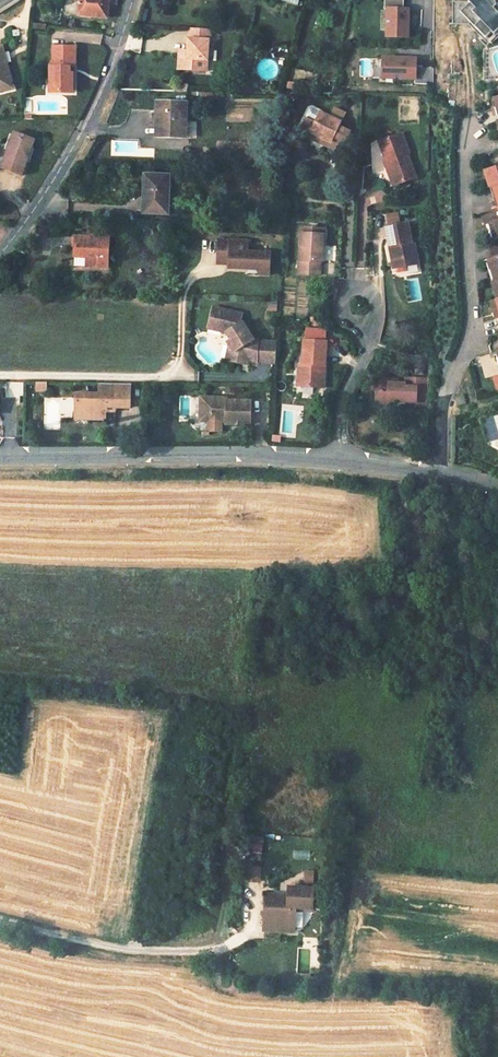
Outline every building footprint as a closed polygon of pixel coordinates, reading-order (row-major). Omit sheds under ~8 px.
[(79,14),(108,17),(109,0),(80,0),(79,14)] [(385,10),(388,10),(387,38),(407,38),(408,11),(404,11),(404,0),(385,0),(385,10)] [(453,23),(469,23),(487,43),(495,41),(497,38),(497,11),(494,7),(497,4),(496,0),(471,0),(470,1),(453,3),(453,23)] [(210,38),(211,29),(189,27),(187,49),(179,48),(178,67),(206,69),(209,38),(210,38)] [(0,47),(0,90),(12,87),(2,47),(0,47)] [(76,47),(54,47),(54,66),(54,92),(74,92),(74,67),(76,67),(76,47)] [(415,61),(382,60),(382,80),(414,80),(414,85),(432,86),(432,68),(415,68),(415,61)] [(186,102),(156,101),(156,113),(162,113),(161,137),(185,138),(186,102)] [(307,117),(315,121),(320,112),(311,107),(309,108),(306,115),(307,117)] [(341,121),(320,112),(315,121),(307,117),(301,127),(310,131),(330,141),(328,146),(340,152),(350,132),(338,126),(341,121)] [(330,141),(310,131),(308,137),(328,146),(330,141)] [(34,141),(14,134),(2,168),(22,175),(34,141)] [(401,134),(379,141),(386,160),(384,161),(389,177),(391,176),(394,184),(414,178),(406,153),(408,153),(401,134)] [(484,169),(489,186),(497,184),(497,165),(484,169)] [(169,175),(144,174),(143,192),(148,192),(147,213),(168,213),(169,175)] [(489,186),(493,199),(496,198),(497,197),(497,184),(489,186)] [(481,213),(484,224),(489,222),(493,221),(497,237),(497,208),(481,213)] [(383,214),(385,225),(400,222),(398,211),(383,214)] [(493,221),(489,222),(493,239),(497,237),(493,221)] [(407,222),(385,227),(389,246),(392,246),(393,250),(390,251),(392,262),(403,260),(404,266),(418,263),(414,241),(411,242),(407,222)] [(324,229),(301,227),(298,274),(319,275),(320,261),(323,262),(324,229)] [(109,237),(75,236),(74,255),(86,256),(86,265),(107,267),(109,237)] [(248,241),(218,239),(217,251),(238,252),(237,268),(247,269),(248,265),(255,266),(259,274),(269,275),(270,253),(247,252),(248,241)] [(488,247),(491,257),(497,255),(497,244),(488,247)] [(238,252),(217,251),(217,263),(228,264),(228,268),(237,268),(238,252)] [(488,258),(490,267),(496,266),(497,273),(497,255),(491,257),(488,258)] [(403,260),(392,262),(393,268),(404,266),(403,260)] [(487,268),(491,280),(497,278),(497,273),(496,266),(490,267),(487,268)] [(242,314),(213,307),(209,326),(222,329),(221,332),(226,333),(232,340),(229,343),(231,346),(236,352),(234,360),(247,363),(249,358),(256,360),(274,361),(275,340),(257,339),(253,338),(243,322),(240,322),(242,314)] [(326,341),(303,340),(302,365),(301,384),(301,386),(323,387),(326,341)] [(236,352),(231,346),(228,359),(234,360),(236,352)] [(393,379),(380,378),(380,383),(380,392),(375,391),(375,404),(388,404),(388,401),(415,402),(415,406),(427,407),(427,378),(404,377),(404,383),(392,382),(393,379)] [(35,391),(46,392),(47,383),(36,382),(35,391)] [(106,404),(115,404),(115,406),(130,406),(131,383),(131,382),(100,382),(100,394),(76,393),(75,412),(89,412),(89,417),(105,418),(106,404)] [(463,394),(454,396),(457,405),(465,403),(463,394)] [(205,419),(221,420),(221,418),(225,418),(225,423),(249,423),(250,400),(225,399),(225,397),(199,396),(199,412),(205,419)] [(262,861),(247,860),(246,873),(260,874),(262,861)] [(289,889),(267,887),(264,924),(294,926),(296,903),(313,905),(315,882),(290,880),(289,889)]
